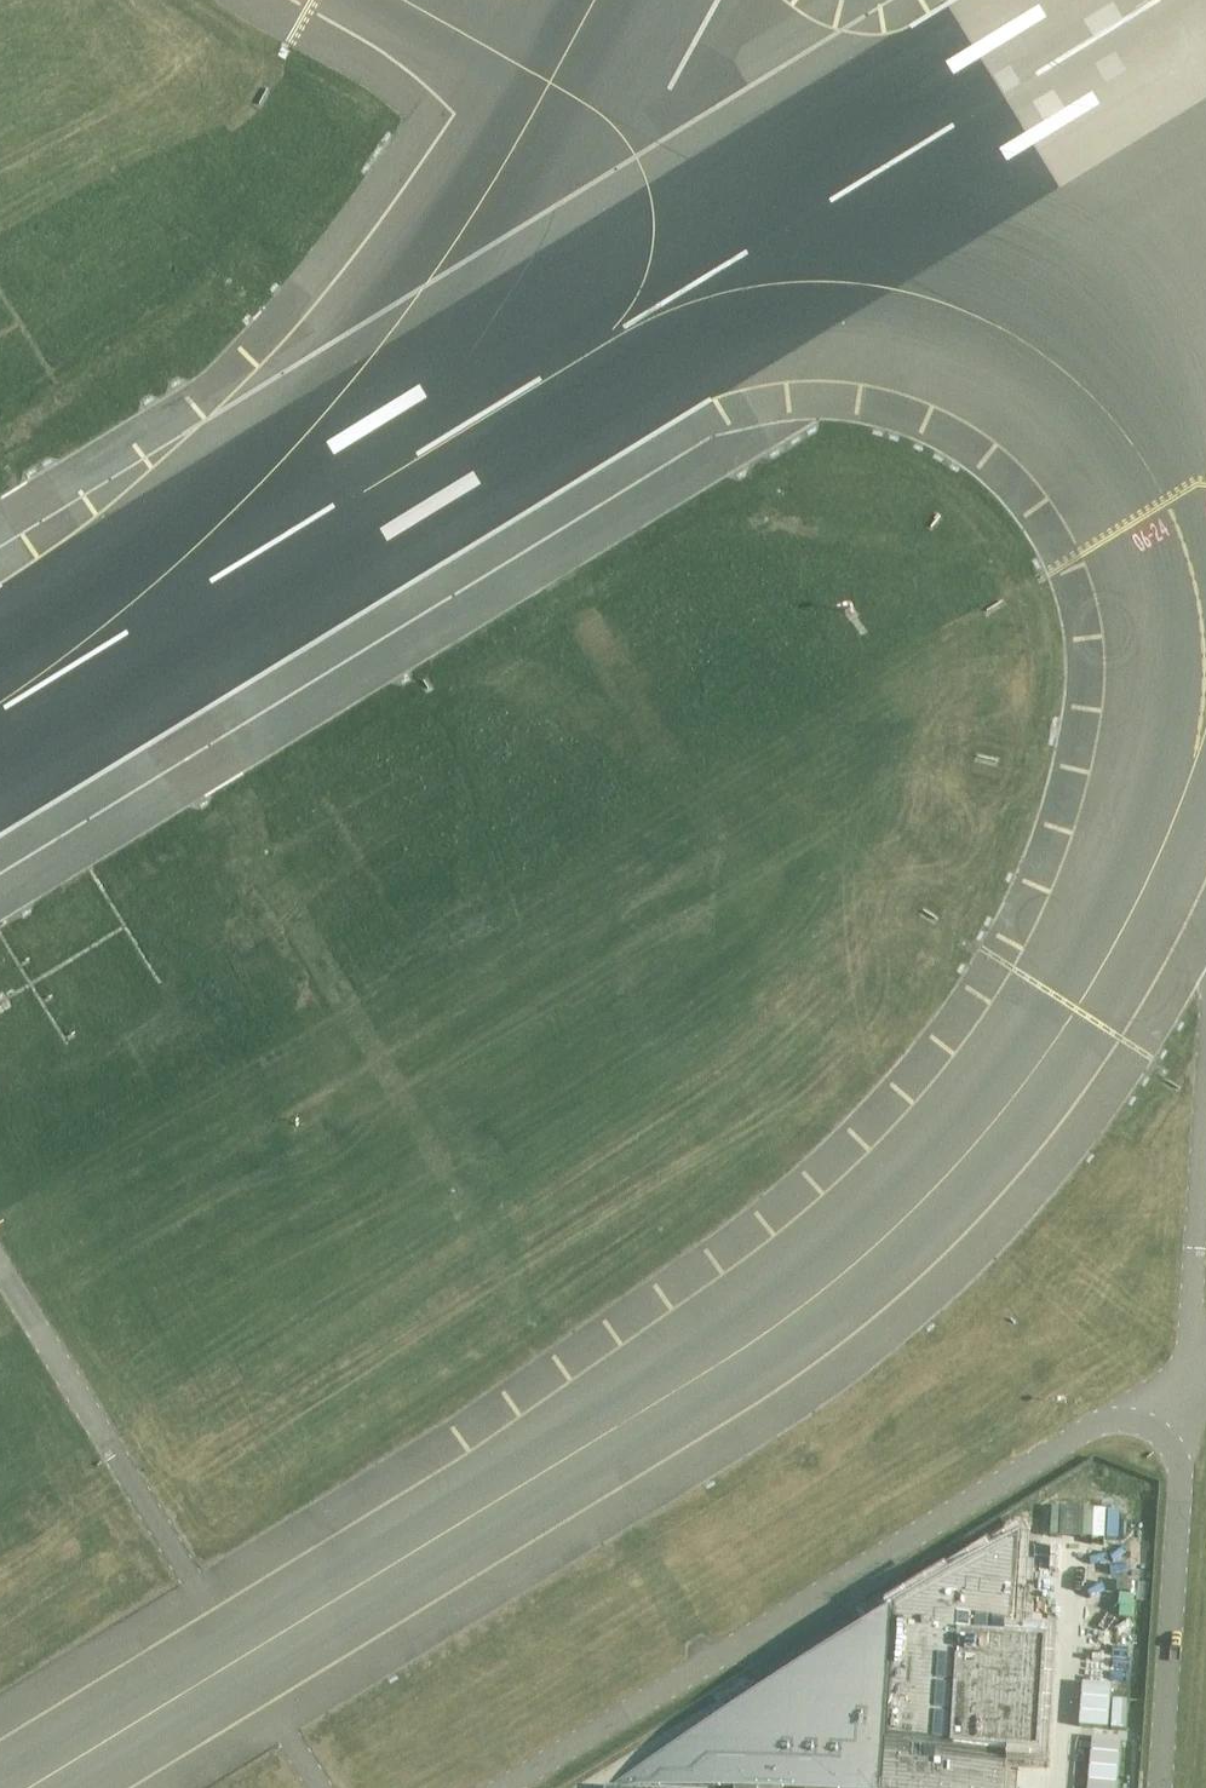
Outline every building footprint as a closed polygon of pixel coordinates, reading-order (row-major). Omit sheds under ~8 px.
[(1020,1534),(912,1600),(762,1692),(612,1784),(676,1787),(1004,1787),(1005,1762),(1051,1765),(1059,1630),(1014,1627),(1020,1534)]
